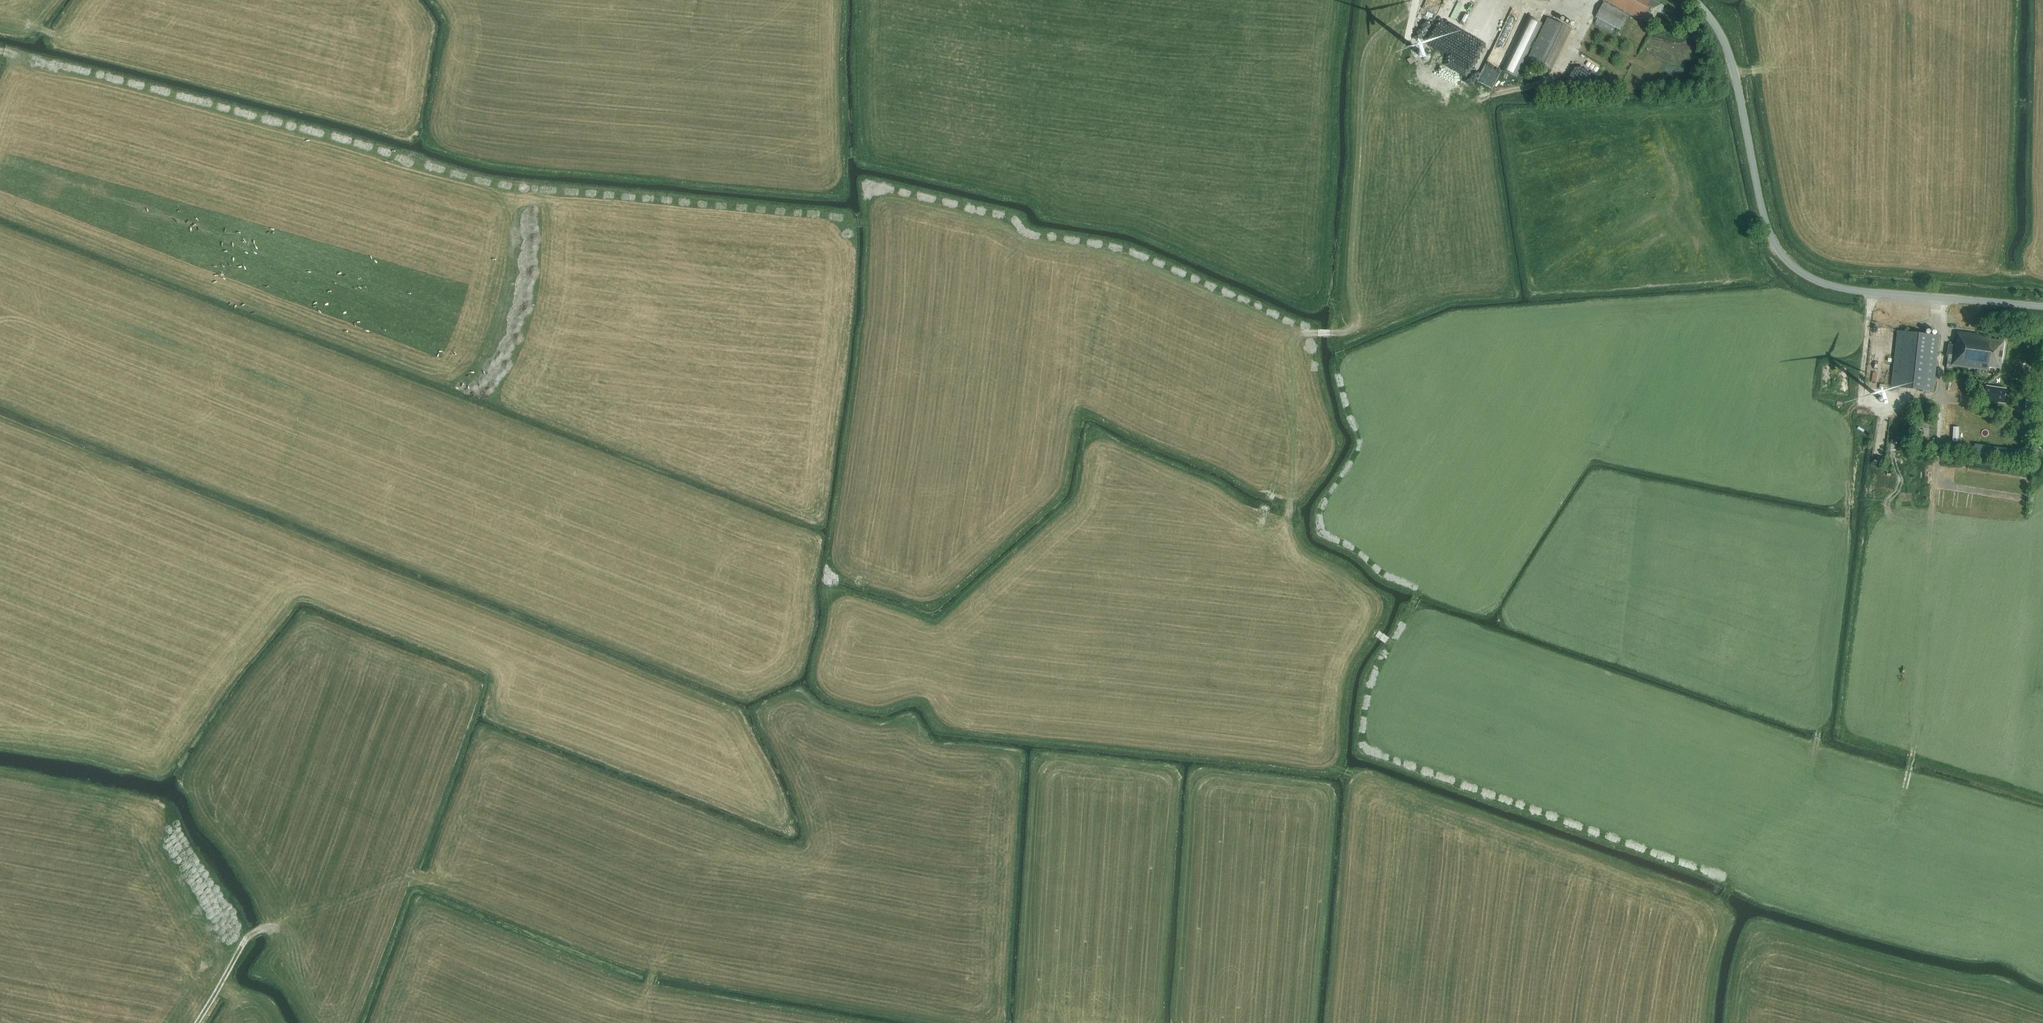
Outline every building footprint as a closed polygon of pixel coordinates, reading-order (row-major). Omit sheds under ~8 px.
[(1661,5),(1652,0),(1604,0),(1642,21),(1643,19),(1651,23),(1657,12),(1660,13),(1664,7),(1663,6),(1661,5)] [(1621,31),(1629,16),(1604,2),(1596,17),(1621,31)] [(1516,77),(1542,23),(1529,16),(1502,70),(1516,77)] [(1572,30),(1548,18),(1528,59),(1552,70),(1572,30)] [(1485,30),(1467,66),(1482,73),(1500,37),(1485,30)] [(1933,391),(1939,335),(1897,331),(1891,386),(1933,391)] [(1955,342),(1955,345),(1948,344),(1947,355),(1949,355),(1947,367),(1952,368),(1952,365),(1988,371),(1989,366),(2000,368),(2001,360),(2002,350),(2003,342),(1990,340),(1991,336),(1958,332),(1957,342),(1955,342)] [(2004,403),(2006,389),(1986,386),(1984,402),(1995,403),(1995,402),(2004,403)] [(1976,453),(1992,456),(1994,445),(1977,443),(1976,453)]
